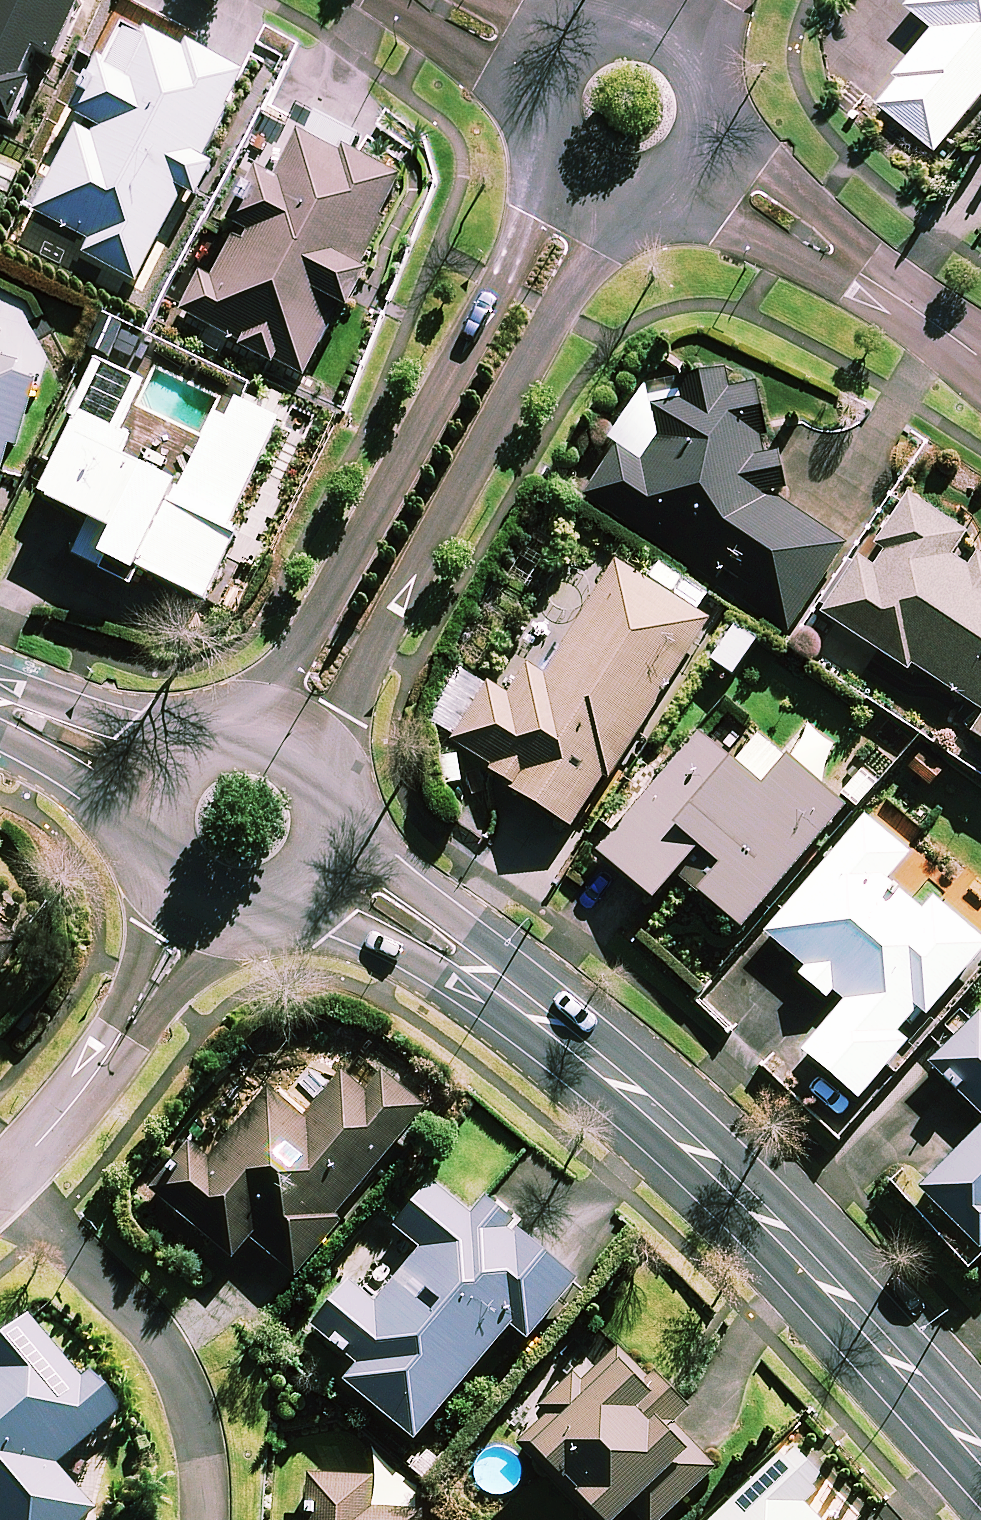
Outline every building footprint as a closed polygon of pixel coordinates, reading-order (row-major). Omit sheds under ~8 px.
[(16,130),(36,86),(29,83),(42,55),(57,62),(84,4),(76,0),(11,0),(0,24),(0,122),(16,130)] [(910,6),(937,29),(877,102),(936,151),(980,96),(980,0),(915,0),(910,6)] [(137,284),(185,196),(198,204),(218,168),(205,161),(249,80),(130,15),(86,96),(96,101),(35,212),(94,244),(87,256),(137,284)] [(241,227),(239,230),(248,235),(243,246),(234,241),(214,281),(194,271),(175,307),(243,341),(239,350),(274,368),(277,362),(309,377),(342,311),(353,316),(373,276),(365,272),(390,222),(385,220),(405,182),(357,158),(365,142),(324,121),(312,144),(298,137),(277,179),(256,168),(230,221),(241,227)] [(2,484),(12,448),(19,450),(39,377),(20,372),(22,365),(0,359),(0,484),(2,484)] [(280,422),(155,366),(146,386),(102,366),(41,500),(92,523),(76,559),(112,576),(119,562),(209,603),(238,538),(229,534),(280,422)] [(726,378),(646,384),(607,443),(613,447),(579,495),(716,588),(725,576),(751,594),(741,609),(788,640),(851,548),(772,494),(783,493),(780,457),(764,458),(759,388),(726,391),(726,378)] [(901,494),(821,617),(906,672),(910,666),(980,713),(980,582),(948,560),(964,536),(901,494)] [(574,833),(707,624),(616,565),(556,660),(520,637),(452,743),(492,768),(486,777),(574,833)] [(972,737),(980,742),(980,723),(972,737)] [(735,767),(699,737),(598,856),(653,902),(675,876),(741,931),(843,810),(759,738),(735,767)] [(827,1001),(834,993),(846,1003),(839,1011),(802,1055),(855,1099),(906,1040),(896,1032),(915,1009),(924,1017),(980,951),(980,944),(931,901),(921,913),(886,883),(908,856),(864,819),(765,935),(805,969),(799,977),(827,1001)] [(0,924),(0,979),(27,945),(0,924)] [(937,1072),(980,1116),(980,1028),(937,1072)] [(376,1088),(350,1066),(302,1121),(269,1091),(210,1159),(192,1143),(151,1191),(232,1261),(250,1240),(294,1279),(342,1224),(334,1217),(426,1112),(385,1077),(376,1088)] [(920,1192),(979,1251),(980,1249),(980,1131),(920,1192)] [(475,1215),(435,1181),(395,1227),(422,1249),(375,1304),(350,1283),(311,1328),(359,1369),(346,1385),(413,1442),(511,1328),(526,1341),(576,1283),(484,1204),(475,1215)] [(27,1325),(0,1347),(0,1519),(88,1519),(90,1519),(51,1471),(114,1419),(86,1384),(79,1389),(27,1325)] [(617,1346),(579,1385),(571,1377),(545,1402),(541,1422),(523,1441),(602,1519),(619,1519),(629,1510),(639,1519),(664,1519),(713,1471),(670,1428),(684,1413),(617,1346)] [(792,1449),(714,1519),(859,1519),(826,1485),(825,1485),(792,1449)] [(302,1474),(299,1519),(443,1519),(370,1515),(372,1479),(302,1474)]
